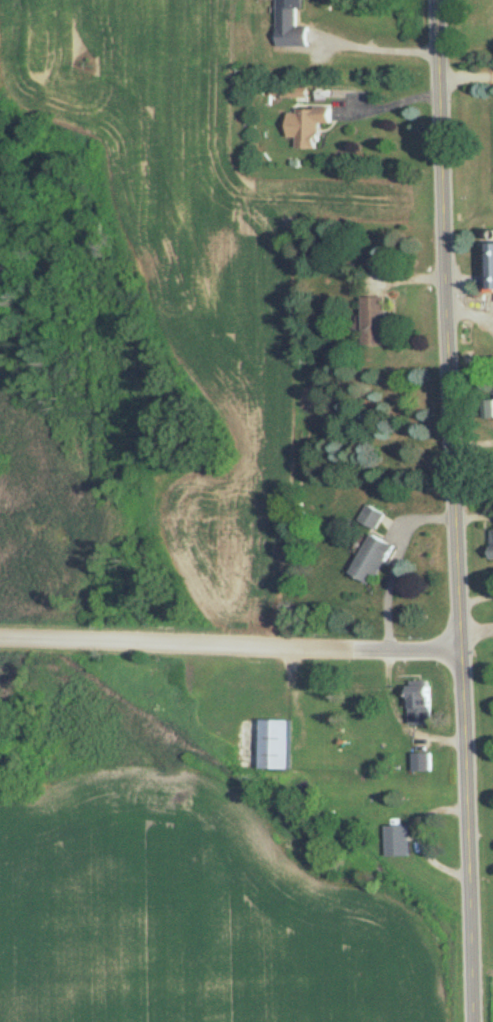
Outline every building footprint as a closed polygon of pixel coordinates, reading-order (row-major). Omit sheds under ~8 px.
[(309,45),(309,25),(300,25),(300,0),(275,0),(275,45),(309,45)] [(319,123),(331,123),(331,107),(295,107),(295,148),(319,148),(319,123)] [(483,244),(483,290),(492,290),(492,244),(483,244)] [(361,297),(361,346),(386,346),(386,297),(361,297)] [(482,400),(482,421),(492,421),(492,400),(482,400)] [(377,530),(385,514),(368,505),(360,520),(377,530)] [(393,545),(369,533),(350,575),(374,586),(393,545)] [(431,680),(408,680),(408,724),(431,724),(431,680)] [(287,720),(258,720),(258,765),(287,765),(287,720)] [(410,857),(410,825),(385,825),(385,857),(410,857)]
